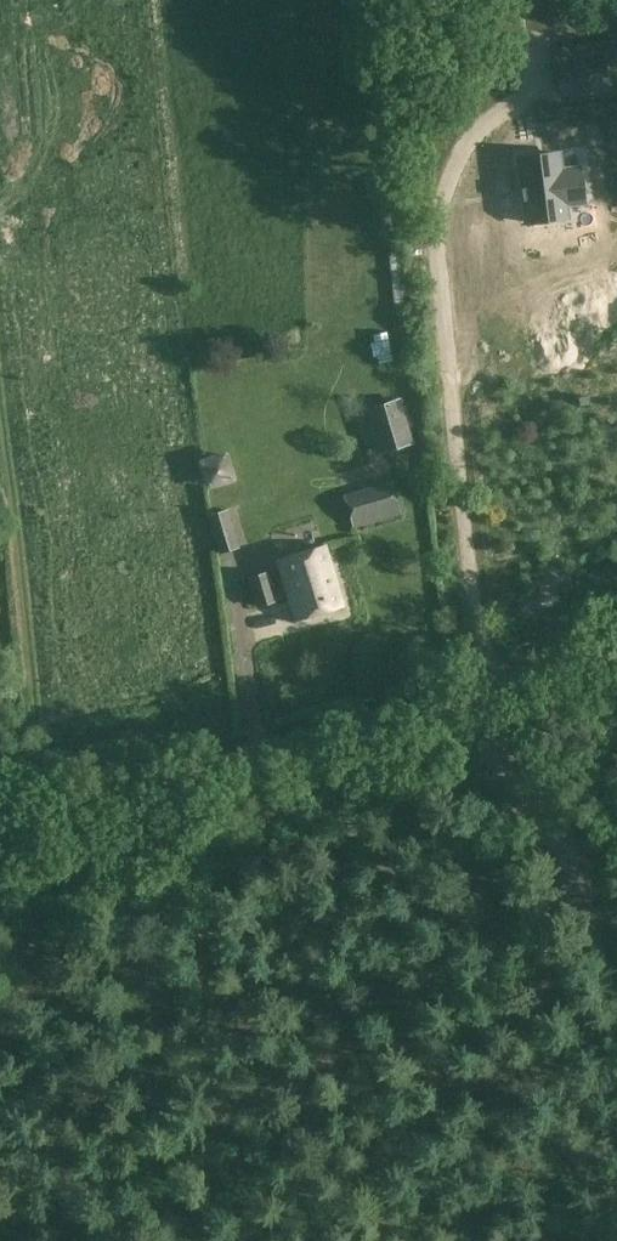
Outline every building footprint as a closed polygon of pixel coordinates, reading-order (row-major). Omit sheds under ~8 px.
[(557,64),(560,92),(605,86),(602,59),(615,57),(613,41),(584,44),(586,60),(557,64)] [(571,170),(532,176),(537,219),(576,214),(571,170)] [(414,443),(400,397),(366,407),(380,453),(414,443)] [(224,465),(207,467),(210,503),(228,502),(224,465)] [(392,480),(344,495),(354,529),(402,514),(392,480)] [(240,547),(228,508),(207,514),(220,553),(240,547)] [(342,603),(325,546),(278,560),(295,617),(342,603)] [(278,599),(269,570),(247,576),(256,606),(278,599)] [(452,848),(455,859),(466,856),(463,845),(452,848)]
